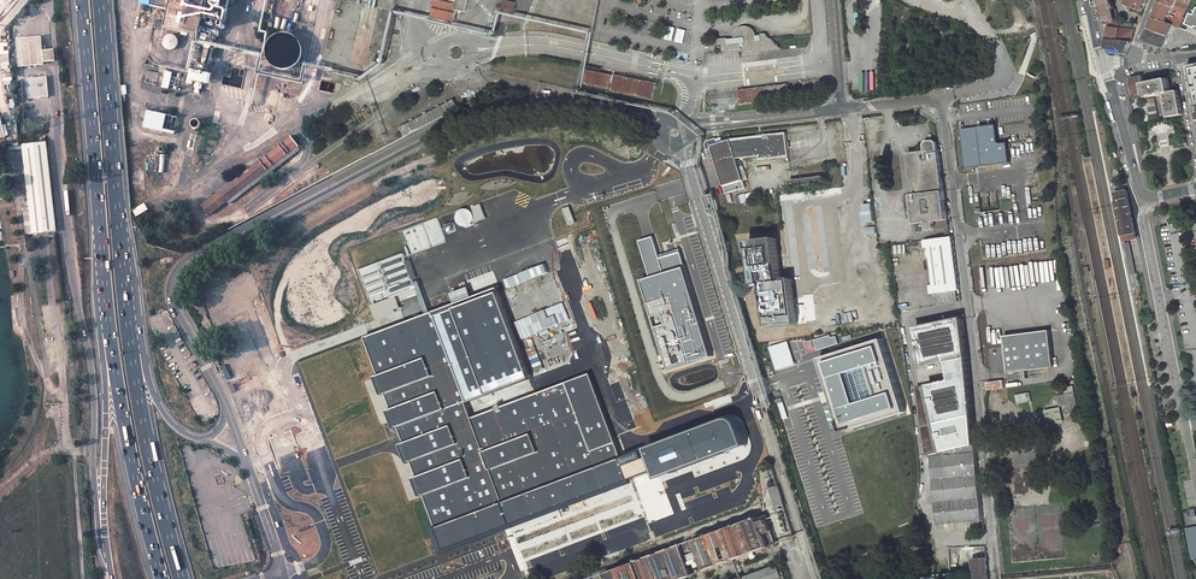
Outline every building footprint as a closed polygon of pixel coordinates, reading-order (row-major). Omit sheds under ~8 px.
[(198,36),(202,14),(227,19),(231,0),(144,0),(143,3),(170,9),(166,26),(156,24),(155,30),(165,31),(166,29),(198,36)] [(435,13),(456,17),(458,5),(469,7),(470,0),(438,0),(435,13)] [(516,9),(518,0),(505,0),(504,6),(516,9)] [(1112,2),(1111,0),(1097,0),(1102,21),(1109,22),(1116,23),(1113,9),(1114,7),(1114,5),(1113,4),(1112,2)] [(1128,4),(1144,11),(1148,0),(1129,0),(1128,4)] [(1154,18),(1174,25),(1181,28),(1183,22),(1169,17),(1173,7),(1175,8),(1175,7),(1161,2),(1154,18)] [(388,60),(399,6),(387,3),(375,58),(388,60)] [(227,19),(202,14),(198,36),(187,91),(212,96),(227,19)] [(1174,25),(1154,18),(1145,41),(1165,48),(1174,25)] [(1109,22),(1106,47),(1106,48),(1128,51),(1130,45),(1129,44),(1117,41),(1118,34),(1119,29),(1120,24),(1119,23),(1116,23),(1109,22)] [(1183,22),(1181,28),(1182,29),(1195,34),(1195,27),(1183,22)] [(745,51),(779,48),(772,39),(770,39),(766,34),(761,34),(760,36),(757,36),(757,34),(756,31),(755,29),(753,27),(752,26),(749,25),(747,24),(744,24),(742,25),(740,26),(738,27),(736,29),(735,30),(733,33),(733,35),(733,38),(727,39),(726,37),(718,38),(718,40),(717,40),(717,45),(723,44),(723,50),(742,48),(742,47),(745,46),(745,51)] [(675,41),(683,43),(686,30),(678,28),(675,41)] [(1131,30),(1119,29),(1118,34),(1117,41),(1129,44),(1131,34),(1131,30)] [(177,49),(177,35),(163,35),(162,48),(177,49)] [(267,47),(266,54),(267,61),(272,67),(278,70),(285,71),(292,70),(297,65),(301,59),(302,52),(300,45),(296,40),(290,36),(283,35),(276,37),(270,41),(267,47)] [(43,37),(17,39),(19,67),(45,65),(44,62),(49,62),(55,62),(54,50),(48,50),(44,51),(43,37)] [(1187,67),(1193,96),(1195,95),(1195,65),(1187,67)] [(610,92),(653,100),(657,84),(614,74),(614,75),(587,69),(584,84),(608,90),(610,83),(612,83),(610,92)] [(174,73),(167,71),(163,89),(171,91),(174,73)] [(2,81),(10,81),(11,73),(2,72),(2,81)] [(28,98),(49,96),(47,77),(27,78),(28,98)] [(1144,84),(1143,77),(1130,79),(1135,100),(1141,98),(1140,92),(1145,91),(1144,84)] [(1168,79),(1144,84),(1145,91),(1147,97),(1147,99),(1148,98),(1148,97),(1161,95),(1161,94),(1165,93),(1171,92),(1168,79)] [(787,83),(738,89),(740,103),(789,98),(787,83)] [(1182,115),(1179,95),(1166,97),(1165,98),(1169,117),(1182,115)] [(1147,100),(1151,120),(1159,119),(1155,98),(1147,100)] [(182,119),(148,112),(145,130),(178,137),(182,119)] [(999,123),(962,128),(967,167),(1012,161),(1010,141),(1001,142),(999,123)] [(244,193),(304,148),(295,137),(207,206),(214,214),(243,192),(244,193)] [(732,141),(738,161),(761,159),(762,163),(790,161),(788,137),(732,141)] [(904,196),(906,216),(916,215),(918,231),(945,226),(946,231),(947,234),(951,233),(937,141),(933,139),(927,140),(924,144),(925,150),(907,153),(913,194),(904,196)] [(38,142),(22,145),(28,207),(30,233),(55,230),(46,140),(44,141),(38,142)] [(738,161),(732,141),(718,145),(717,140),(707,146),(708,151),(712,150),(724,196),(745,191),(738,161)] [(700,167),(710,211),(720,209),(709,164),(700,167)] [(789,189),(821,184),(820,177),(788,182),(789,189)] [(1115,192),(1117,201),(1130,198),(1129,190),(1121,191),(1115,192)] [(1124,235),(1117,202),(1113,203),(1121,236),(1124,235)] [(135,216),(148,211),(145,204),(132,209),(135,216)] [(28,207),(22,208),(24,233),(30,233),(28,207)] [(1138,234),(1124,236),(1126,242),(1130,241),(1132,241),(1139,239),(1138,234)] [(961,288),(955,235),(929,238),(936,292),(961,288)] [(781,278),(775,238),(744,241),(745,249),(747,249),(751,284),(762,282),(767,327),(796,325),(790,277),(781,278)] [(1131,243),(1126,244),(1127,253),(1132,275),(1137,274),(1131,243)] [(430,312),(361,337),(375,375),(370,377),(377,395),(383,393),(388,409),(383,410),(390,429),(395,427),(398,436),(401,442),(395,444),(401,460),(403,463),(408,461),(413,476),(408,478),(415,496),(420,494),(432,526),(426,528),(436,555),(505,529),(627,484),(617,457),(587,373),(468,418),(463,402),(525,378),(492,291),(449,308),(449,309),(442,312),(432,316),(430,312)] [(942,293),(942,303),(958,302),(957,292),(942,293)] [(933,384),(948,450),(950,450),(951,455),(978,449),(977,430),(969,350),(965,320),(921,328),(929,366),(951,363),(954,380),(933,384)] [(1051,329),(1005,335),(1010,372),(1055,366),(1051,329)] [(876,339),(813,358),(834,420),(831,421),(834,432),(838,431),(899,412),(876,339)] [(787,341),(767,347),(774,371),(795,364),(787,341)] [(1004,381),(988,383),(989,389),(1005,387),(1004,381)] [(950,450),(948,450),(933,384),(922,387),(937,453),(934,453),(935,470),(952,469),(951,455),(950,450)] [(1073,386),(1064,387),(1067,411),(1076,410),(1073,386)] [(1030,392),(1016,394),(1017,404),(1032,401),(1030,392)] [(1060,405),(1045,407),(1047,422),(1062,420),(1060,405)] [(800,473),(809,470),(792,409),(782,412),(800,473)] [(744,460),(747,457),(749,453),(751,447),(751,443),(748,435),(745,425),(741,419),(737,416),(732,415),(727,416),(639,449),(618,456),(617,457),(627,484),(505,529),(511,547),(512,548),(521,572),(522,571),(532,567),(530,560),(558,549),(604,532),(644,517),(647,524),(674,514),(668,488),(666,481),(692,471),(695,478),(737,462),(744,460)] [(935,470),(939,523),(943,523),(985,519),(978,449),(951,455),(952,469),(935,470)] [(765,468),(772,488),(778,486),(771,466),(765,468)] [(700,572),(768,547),(767,544),(773,542),(770,532),(771,531),(766,517),(759,519),(758,518),(689,543),(700,572)] [(1187,528),(1193,560),(1195,560),(1195,565),(1195,527),(1187,528)] [(601,575),(603,578),(680,578),(685,577),(675,548),(601,575)] [(989,558),(975,559),(975,578),(991,578),(989,558)] [(740,578),(750,578),(749,576),(777,566),(776,563),(739,577),(740,578)] [(749,576),(750,578),(772,578),(780,576),(777,566),(749,576)]
